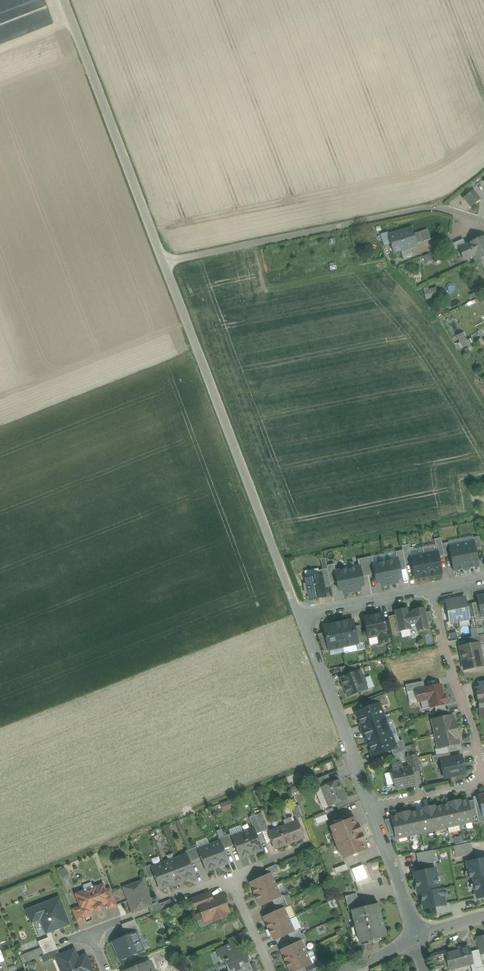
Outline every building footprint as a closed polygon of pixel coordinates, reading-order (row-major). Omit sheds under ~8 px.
[(475,192),(465,200),(471,207),(480,199),(475,192)] [(412,228),(388,235),(394,253),(401,251),(402,256),(406,255),(407,258),(411,256),(412,256),(412,255),(412,254),(410,245),(416,243),(412,228)] [(459,248),(464,260),(473,256),(475,262),(480,259),(483,257),(483,237),(466,245),(459,248)] [(456,250),(459,248),(466,245),(463,239),(453,244),(456,250)] [(427,299),(438,295),(435,286),(424,290),(427,299)] [(454,337),(461,349),(470,344),(463,331),(454,337)] [(482,548),(479,536),(473,538),(474,542),(474,541),(476,549),(482,548)] [(441,538),(434,539),(437,552),(438,557),(444,556),(442,544),(441,538)] [(474,542),(461,544),(466,569),(470,568),(474,567),(479,566),(476,549),(474,541),(474,542)] [(448,543),(442,544),(444,556),(450,554),(449,546),(448,543)] [(409,544),(402,546),(403,550),(405,563),(412,562),(411,557),(409,544)] [(449,546),(450,554),(454,571),(458,570),(462,570),(462,569),(466,569),(461,544),(449,546)] [(403,550),(395,552),(397,559),(400,569),(406,568),(405,563),(403,550)] [(437,552),(424,555),(428,576),(441,573),(438,557),(437,552)] [(411,557),(412,562),(415,579),(428,576),(424,555),(411,557)] [(372,557),(357,559),(359,567),(360,567),(362,577),(375,574),(373,564),(372,557)] [(373,564),(375,574),(377,583),(379,582),(381,584),(382,586),(398,582),(397,580),(399,578),(401,578),(400,569),(397,559),(373,564)] [(334,564),(327,566),(327,569),(330,583),(337,582),(335,572),(336,571),(334,564)] [(336,571),(335,572),(337,582),(339,590),(341,590),(343,591),(344,593),(360,590),(360,588),(361,586),(363,585),(362,577),(360,567),(359,567),(336,571)] [(327,569),(319,570),(320,575),(321,575),(324,588),(331,586),(330,583),(327,569)] [(320,575),(306,578),(307,584),(304,584),(306,593),(308,593),(310,600),(324,597),(322,591),(324,591),(324,588),(321,575),(320,575)] [(460,598),(446,601),(450,622),(469,619),(466,605),(465,602),(463,602),(461,601),(460,598)] [(478,602),(472,604),(475,617),(476,621),(483,620),(482,617),(481,617),(478,602)] [(472,604),(466,605),(469,619),(475,617),(472,604)] [(424,608),(414,610),(414,613),(407,614),(406,609),(396,611),(397,615),(400,630),(410,628),(410,627),(417,626),(418,630),(428,628),(424,608)] [(382,614),(364,618),(368,637),(378,635),(380,643),(383,642),(383,643),(384,642),(388,641),(384,623),(382,614)] [(397,615),(389,617),(390,621),(392,634),(401,633),(400,630),(397,615)] [(352,620),(339,623),(339,622),(339,623),(343,647),(357,644),(358,644),(354,627),(353,620),(352,620)] [(390,621),(384,623),(387,638),(393,637),(392,634),(390,621)] [(338,623),(325,626),(325,625),(324,626),(325,633),(329,650),(343,647),(339,623),(338,623)] [(360,626),(354,627),(358,644),(357,644),(357,645),(364,643),(360,626)] [(325,633),(318,634),(324,651),(329,650),(325,633)] [(468,638),(469,645),(478,643),(478,644),(483,643),(483,634),(468,638)] [(469,645),(460,647),(465,669),(466,669),(467,672),(475,670),(475,667),(483,666),(478,644),(478,643),(469,645)] [(355,665),(340,668),(343,677),(358,672),(355,665)] [(343,677),(341,678),(348,696),(367,689),(365,685),(366,683),(363,676),(361,675),(360,671),(358,672),(343,677)] [(415,690),(425,688),(423,681),(405,685),(407,692),(415,690)] [(425,688),(415,690),(418,702),(420,701),(422,709),(434,706),(445,704),(447,704),(445,694),(443,694),(441,684),(425,688)] [(385,694),(370,700),(372,706),(379,703),(380,707),(388,704),(385,694)] [(372,706),(356,712),(361,725),(384,716),(380,707),(379,703),(372,706)] [(436,712),(446,710),(445,704),(434,706),(436,712)] [(446,710),(436,712),(437,718),(451,715),(449,709),(446,710)] [(437,718),(432,719),(436,734),(457,729),(455,721),(454,721),(452,715),(451,715),(437,718)] [(384,716),(361,725),(368,743),(391,735),(384,716)] [(457,729),(436,734),(439,749),(446,747),(459,744),(459,743),(457,738),(459,738),(457,729)] [(391,735),(368,743),(373,756),(391,750),(396,748),(394,743),(391,735)] [(402,740),(394,743),(396,748),(391,750),(393,755),(406,750),(402,740)] [(459,744),(446,747),(447,753),(449,752),(462,749),(461,743),(459,743),(459,744)] [(447,753),(432,756),(433,763),(441,761),(441,760),(451,758),(449,752),(447,753)] [(417,753),(407,755),(410,767),(411,767),(412,772),(421,770),(417,753)] [(451,758),(441,760),(441,761),(445,778),(465,773),(461,756),(451,758)] [(402,764),(400,763),(394,764),(393,766),(394,771),(392,771),(396,789),(415,785),(412,772),(411,767),(410,767),(403,769),(402,764)] [(328,775),(313,781),(316,790),(322,788),(322,787),(332,783),(328,775)] [(332,783),(322,787),(322,788),(329,806),(336,803),(346,799),(338,781),(332,783)] [(346,799),(336,803),(338,810),(348,806),(346,799)] [(468,800),(462,802),(461,800),(455,801),(460,824),(472,822),(472,817),(468,801),(468,800)] [(474,800),(468,801),(472,817),(477,816),(475,806),(474,800)] [(455,801),(448,803),(448,805),(442,806),(447,827),(460,824),(455,801)] [(475,806),(477,816),(479,823),(483,822),(483,815),(481,804),(475,806)] [(436,805),(429,807),(434,830),(447,827),(442,806),(437,807),(436,805)] [(298,806),(292,808),(296,819),(302,817),(298,806)] [(423,810),(417,812),(422,833),(434,830),(429,807),(422,809),(423,810)] [(324,811),(314,816),(318,824),(328,819),(324,811)] [(417,812),(411,813),(411,811),(404,813),(409,836),(422,833),(417,812)] [(268,830),(262,813),(256,815),(262,832),(268,830)] [(397,816),(392,817),(392,819),(395,834),(396,839),(409,836),(404,813),(397,814),(397,816)] [(262,832),(256,815),(250,818),(254,829),(257,834),(262,832)] [(354,818),(331,827),(337,843),(361,833),(358,824),(356,825),(354,818)] [(392,819),(385,820),(391,835),(395,834),(392,819)] [(298,821),(269,833),(275,848),(304,837),(298,821)] [(257,834),(254,829),(243,833),(251,854),(262,849),(257,834)] [(232,837),(235,845),(240,858),(251,854),(243,833),(232,837)] [(361,833),(337,843),(343,858),(366,849),(363,843),(365,842),(361,833)] [(231,834),(225,836),(229,847),(235,845),(232,837),(231,834)] [(462,835),(453,837),(455,844),(464,843),(462,835)] [(225,836),(219,839),(220,842),(221,842),(224,850),(229,847),(225,836)] [(224,850),(221,842),(220,842),(210,846),(217,866),(229,862),(224,850)] [(454,845),(455,856),(473,854),(472,842),(454,845)] [(199,850),(198,850),(201,858),(206,871),(217,866),(210,846),(199,850)] [(198,847),(191,849),(196,860),(201,858),(198,850),(199,850),(198,847)] [(420,864),(437,859),(434,848),(417,853),(420,864)] [(191,849),(185,852),(187,855),(190,863),(196,860),(191,849)] [(187,855),(176,859),(184,880),(195,875),(190,863),(187,855)] [(467,862),(470,878),(473,878),(477,899),(483,897),(483,858),(467,862)] [(176,859),(163,864),(171,885),(184,880),(176,859)] [(152,868),(155,876),(160,889),(171,885),(163,864),(152,868)] [(151,865),(144,867),(149,879),(155,876),(152,868),(151,865)] [(276,865),(266,870),(268,875),(271,874),(279,870),(276,865)] [(439,889),(435,868),(413,872),(418,893),(421,892),(425,910),(446,906),(442,888),(439,889)] [(268,875),(250,883),(255,895),(276,885),(271,874),(268,875)] [(143,881),(124,888),(133,912),(148,906),(152,905),(151,905),(143,881)] [(94,888),(92,883),(83,887),(85,891),(77,894),(82,907),(79,908),(82,916),(86,917),(90,916),(92,911),(91,909),(94,908),(95,910),(98,911),(101,910),(102,907),(101,904),(107,902),(109,902),(105,891),(103,886),(95,889),(95,888),(94,888)] [(276,885),(255,895),(260,906),(273,900),(281,896),(276,885)] [(111,888),(105,891),(109,902),(107,902),(109,909),(117,905),(111,888)] [(210,893),(193,899),(196,907),(200,906),(200,905),(212,900),(210,893)] [(357,894),(345,897),(348,908),(360,905),(357,894)] [(212,900),(200,905),(200,906),(206,921),(214,918),(215,921),(227,916),(226,913),(229,912),(223,896),(212,900)] [(281,896),(273,900),(275,906),(286,901),(283,896),(281,896)] [(59,898),(27,910),(32,922),(41,919),(47,936),(51,934),(50,931),(69,924),(59,898)] [(170,900),(159,904),(158,902),(151,905),(152,905),(148,906),(151,914),(161,910),(173,905),(170,900)] [(286,901),(275,906),(278,911),(284,908),(288,907),(286,901)] [(378,905),(371,906),(365,907),(365,908),(352,911),(354,920),(355,919),(359,934),(358,934),(360,943),(373,939),(373,940),(379,939),(379,938),(386,936),(378,905)] [(77,908),(72,910),(77,921),(82,919),(81,916),(82,916),(79,908),(77,908)] [(278,911),(263,918),(269,929),(289,920),(284,908),(278,911)] [(289,920),(269,929),(274,941),(288,934),(295,931),(289,920)] [(135,921),(122,925),(124,930),(126,936),(127,936),(138,931),(137,926),(135,921)] [(301,935),(299,929),(295,931),(288,934),(291,939),(301,935)] [(126,936),(113,941),(120,960),(144,951),(144,950),(141,951),(137,943),(140,942),(137,934),(128,938),(127,936),(126,936)] [(301,935),(291,939),(293,945),(302,941),(306,939),(304,934),(301,935)] [(476,937),(480,955),(483,954),(483,935),(476,937)] [(52,936),(38,942),(44,955),(58,950),(52,936)] [(293,945),(281,951),(286,962),(307,953),(302,941),(293,945)] [(217,951),(222,962),(225,961),(229,970),(257,970),(254,965),(250,967),(248,962),(250,960),(246,951),(240,953),(235,943),(217,951)] [(446,952),(446,951),(441,953),(444,967),(445,970),(450,970),(472,965),(473,965),(470,954),(468,946),(446,952)] [(44,955),(41,956),(44,964),(57,958),(59,957),(58,956),(60,956),(58,950),(44,955)] [(58,956),(59,957),(57,958),(62,970),(92,970),(87,958),(79,962),(74,950),(60,956),(58,956)] [(286,962),(290,970),(296,970),(304,968),(317,962),(316,962),(318,961),(313,950),(312,951),(312,950),(307,953),(286,962)] [(472,970),(483,970),(479,951),(470,954),(473,965),(472,965),(473,970),(472,970)] [(441,953),(430,956),(434,970),(444,967),(441,953)] [(127,970),(153,970),(149,962),(127,970)] [(304,968),(305,970),(311,970),(319,967),(317,962),(304,968)]
